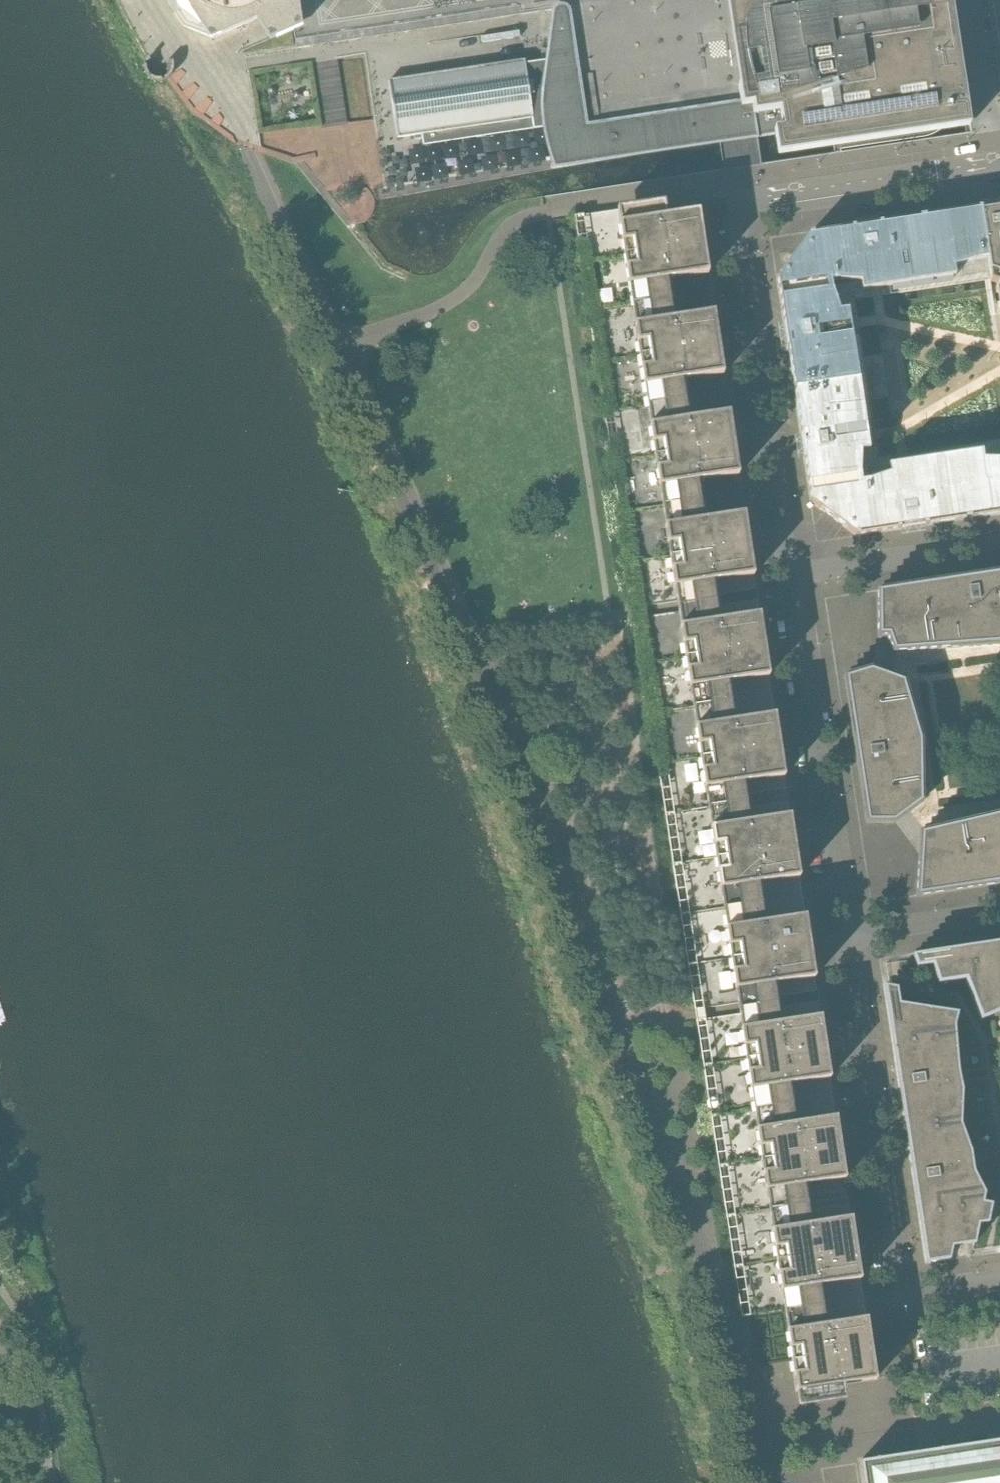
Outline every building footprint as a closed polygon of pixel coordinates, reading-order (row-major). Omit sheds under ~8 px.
[(162,4),(168,3),(184,27),(214,39),(257,19),(264,30),(271,40),(303,26),(301,13),(300,0),(160,0),(162,4)] [(968,137),(965,110),(957,53),(950,0),(749,0),(764,100),(586,126),(572,32),(570,26),(569,24),(568,22),(566,21),(563,20),(560,20),(558,20),(556,21),(555,22),(554,23),(553,25),(553,26),(552,27),(551,35),(548,60),(539,62),(542,80),(545,98),(548,116),(550,127),(553,150),(554,157),(550,157),(551,169),(591,162),(721,140),(769,133),(778,131),(779,135),(783,163),(968,137)] [(423,146),(550,127),(548,116),(545,98),(542,80),(539,62),(526,64),(525,60),(517,62),(517,60),(513,61),(513,62),(485,66),(485,65),(471,67),(471,68),(443,72),(443,71),(429,73),(430,75),(402,79),(402,78),(398,78),(398,79),(389,81),(392,102),(395,118),(398,138),(422,135),(423,146)] [(861,452),(841,311),(837,287),(864,283),(862,273),(886,269),(888,279),(988,264),(991,281),(999,284),(999,209),(982,211),(982,207),(978,208),(979,211),(883,226),(883,222),(879,223),(880,227),(856,231),(855,226),(811,233),(778,278),(785,322),(789,321),(792,346),(788,347),(801,434),(806,434),(809,458),(805,458),(812,503),(856,536),(901,529),(900,525),(924,521),(925,525),(928,525),(928,521),(999,510),(999,457),(983,459),(916,469),(918,479),(894,482),(892,473),(865,477),(861,452)] [(709,274),(706,251),(696,253),(693,235),(703,234),(700,212),(620,224),(629,286),(668,280),(709,274)] [(674,319),(668,280),(629,286),(635,324),(674,319)] [(724,374),(721,352),(711,353),(708,336),(718,334),(715,312),(674,319),(635,324),(645,386),(683,380),(724,374)] [(689,419),(683,380),(645,386),(651,425),(689,419)] [(740,474),(736,452),(726,454),(723,436),(734,435),(730,413),(689,419),(651,425),(660,487),(698,481),(740,474)] [(704,520),(698,481),(660,487),(666,525),(704,520)] [(755,575),(751,553),(741,555),(739,537),(749,536),(745,513),(704,520),(666,525),(676,587),(713,582),(755,575)] [(879,592),(880,636),(889,635),(895,651),(999,644),(999,574),(879,592)] [(716,602),(713,582),(676,587),(679,607),(682,626),(719,620),(716,602)] [(770,676),(767,653),(757,655),(754,637),(764,636),(761,614),(719,620),(682,626),(691,688),(728,682),(770,676)] [(868,822),(894,822),(922,801),(921,740),(904,682),(871,670),(846,678),(868,822)] [(734,721),(728,682),(691,688),(697,726),(734,721)] [(785,776),(782,754),(772,755),(769,738),(779,736),(776,714),(734,721),(697,726),(706,788),(743,783),(785,776)] [(749,821),(743,783),(706,788),(712,827),(749,821)] [(801,877),(797,854),(787,856),(785,839),(795,837),(791,815),(749,821),(712,827),(721,889),(758,883),(801,877)] [(922,833),(918,895),(999,883),(999,815),(922,833)] [(764,922),(758,883),(721,889),(727,927),(764,922)] [(816,977),(813,955),(803,957),(800,939),(810,938),(807,915),(764,922),(727,927),(737,989),(773,984),(816,977)] [(930,953),(914,955),(918,967),(933,964),(936,972),(961,981),(982,1019),(999,1012),(999,942),(930,953)] [(776,1004),(773,984),(737,989),(740,1010),(743,1028),(779,1022),(776,1004)] [(948,1260),(953,1247),(975,1244),(979,1225),(989,1223),(992,1204),(984,1202),(985,1193),(974,1172),(972,1152),(961,1124),(963,1091),(959,1072),(955,1026),(959,1013),(900,1004),(898,991),(887,993),(908,1132),(927,1263),(948,1260)] [(831,1078),(828,1056),(818,1057),(815,1040),(825,1038),(822,1016),(779,1022),(743,1028),(752,1090),(788,1084),(831,1078)] [(794,1123),(788,1084),(752,1090),(758,1128),(794,1123)] [(847,1178),(843,1156),(833,1157),(831,1140),(841,1139),(837,1116),(794,1123),(758,1128),(767,1190),(803,1185),(847,1178)] [(809,1223),(803,1185),(767,1190),(773,1229),(809,1223)] [(862,1279),(859,1256),(848,1258),(846,1240),(856,1239),(853,1217),(809,1223),(773,1229),(783,1291),(818,1285),(862,1279)] [(824,1324),(818,1285),(783,1291),(789,1329),(824,1324)] [(877,1379),(874,1357),(864,1358),(861,1341),(871,1339),(868,1317),(824,1324),(789,1329),(798,1391),(833,1386),(877,1379)] [(861,1461),(864,1482),(999,1482),(999,1440),(861,1461)]
